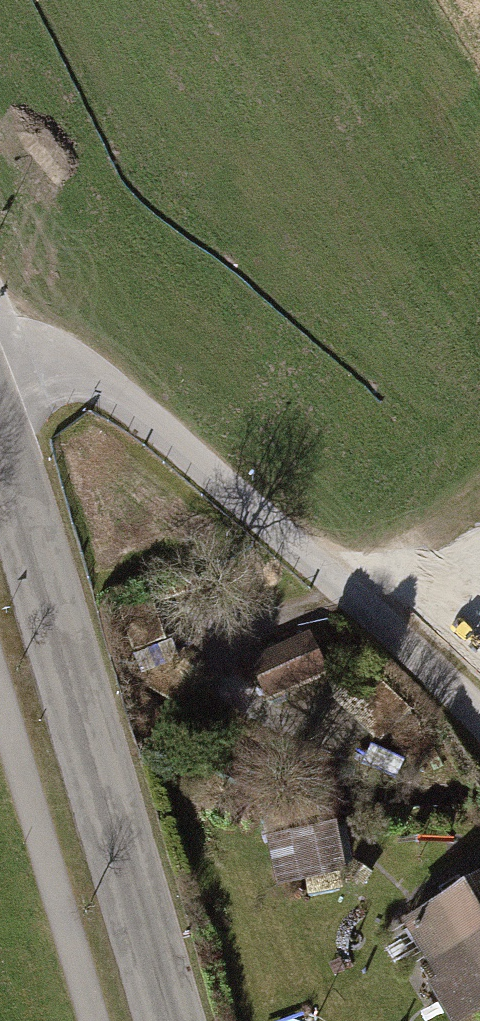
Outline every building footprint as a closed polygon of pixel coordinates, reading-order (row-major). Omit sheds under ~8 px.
[(310,630),(248,658),(268,703),(330,675),(310,630)] [(336,820),(264,837),(276,887),(348,871),(336,820)] [(401,921),(435,977),(427,982),(450,1020),(461,1020),(479,1010),(479,873),(401,921)]
